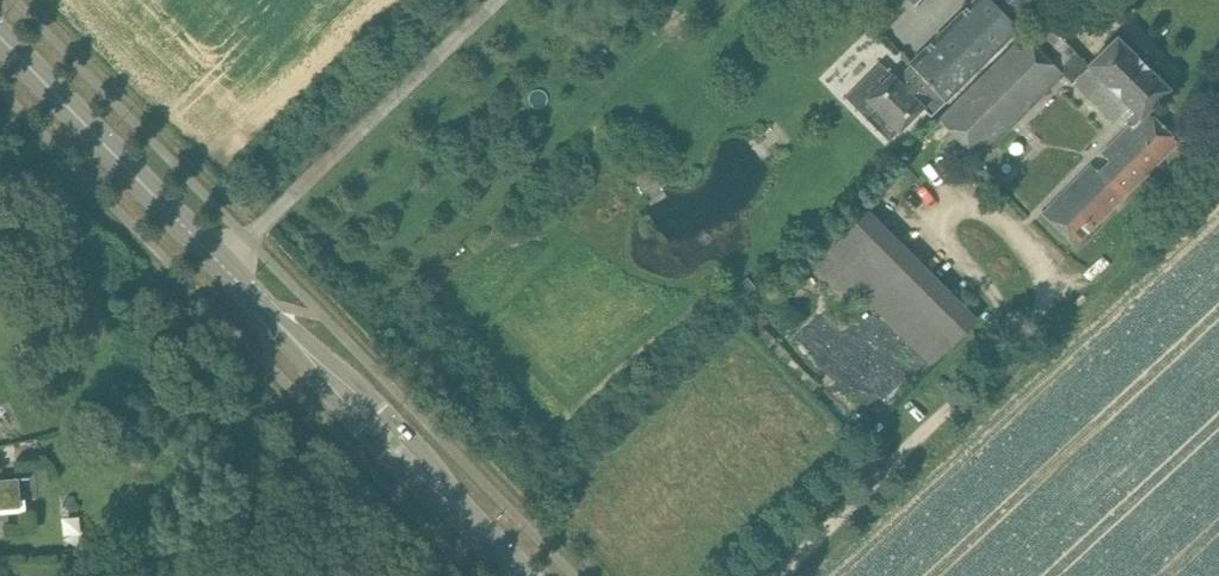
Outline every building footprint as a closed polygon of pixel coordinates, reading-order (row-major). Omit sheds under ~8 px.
[(931,115),(1042,5),(1037,0),(974,0),(910,63),(912,65),(897,79),(892,74),(867,98),(899,130),(923,107),(931,115)] [(1076,246),(1179,142),(1146,110),(1169,88),(1118,36),(1089,64),(1042,17),(940,118),(977,156),(1062,71),(1113,122),(1122,113),(1132,123),(1102,153),(1111,161),(1099,172),(1091,164),(1042,213),(1076,246)] [(856,297),(862,292),(934,363),(978,319),(868,210),(824,254),(813,266),(848,302),(854,296),(856,297)] [(20,506),(18,479),(29,478),(29,476),(0,479),(0,508),(20,506)]
